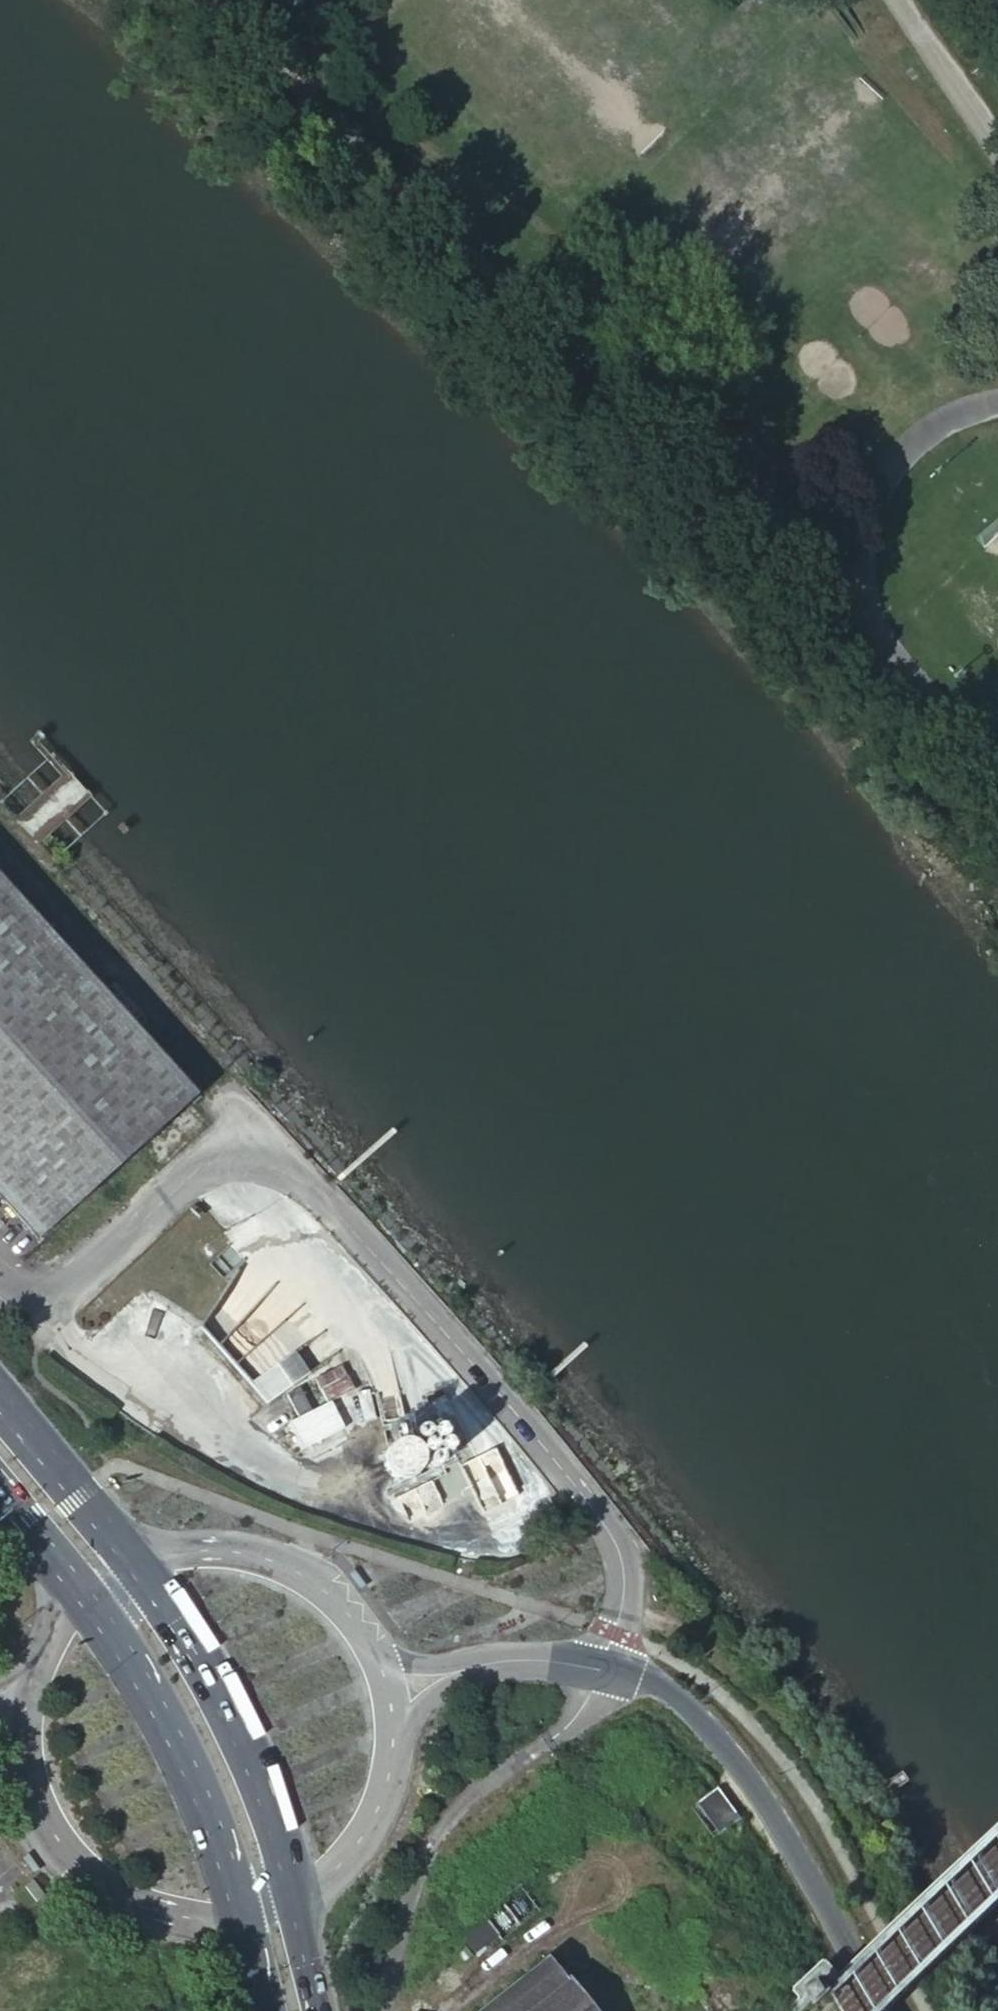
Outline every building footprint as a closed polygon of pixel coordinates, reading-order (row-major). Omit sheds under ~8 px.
[(0,874),(0,1197),(39,1240),(200,1094),(20,897),(0,874)] [(264,1403),(310,1373),(295,1351),(249,1380),(264,1403)] [(320,1374),(324,1395),(348,1390),(343,1369),(320,1374)] [(289,1419),(302,1448),(344,1429),(332,1401),(289,1419)] [(717,1834),(738,1819),(716,1790),(696,1805),(717,1834)] [(48,1892),(37,1877),(29,1883),(40,1898),(48,1892)] [(498,1936),(486,1922),(461,1941),(473,1956),(498,1936)] [(569,1980),(564,1984),(547,1961),(480,2010),(592,2010),(569,1980)]
